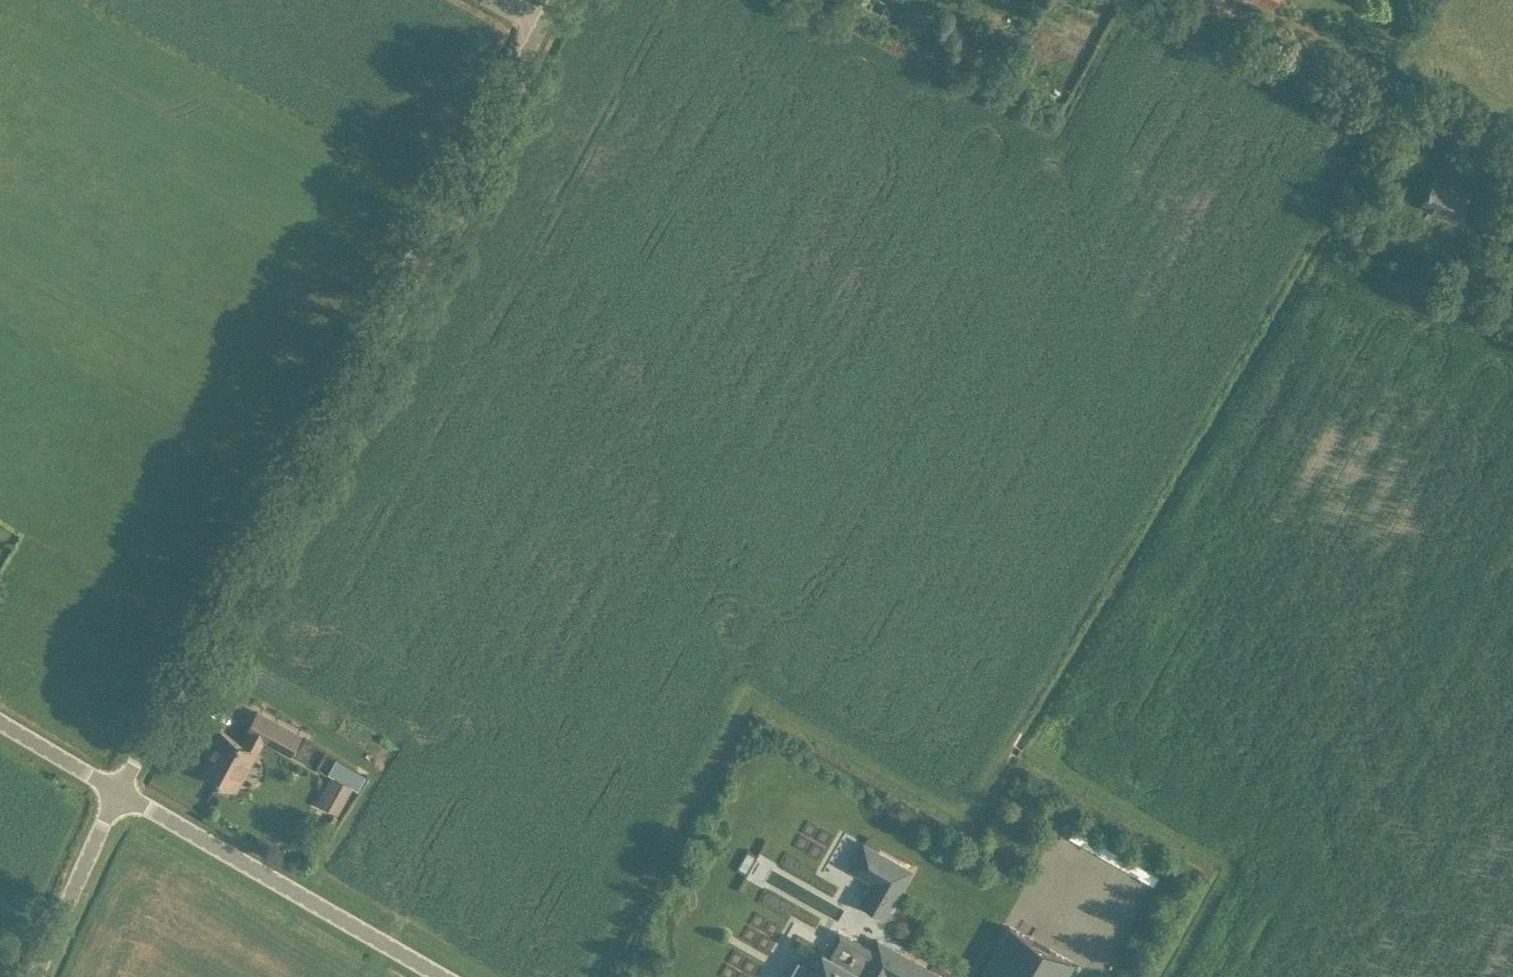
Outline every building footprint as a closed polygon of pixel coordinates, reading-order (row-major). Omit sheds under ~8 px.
[(1435,174),(1421,202),(1456,220),(1471,191),(1435,174)] [(202,769),(236,788),(264,737),(293,753),(302,735),(258,711),(248,728),(249,729),(243,742),(220,729),(213,742),(216,744),(202,769)] [(334,774),(324,793),(343,804),(354,784),(334,774)] [(910,868),(864,842),(850,866),(872,879),(860,900),(885,914),(910,868)] [(1072,961),(1011,926),(981,976),(1063,976),(1072,961)] [(855,972),(864,976),(888,976),(902,953),(877,939),(870,951),(852,941),(841,961),(822,950),(813,966),(798,957),(787,976),(852,976),(855,972)] [(930,969),(925,976),(945,976),(930,969)]
